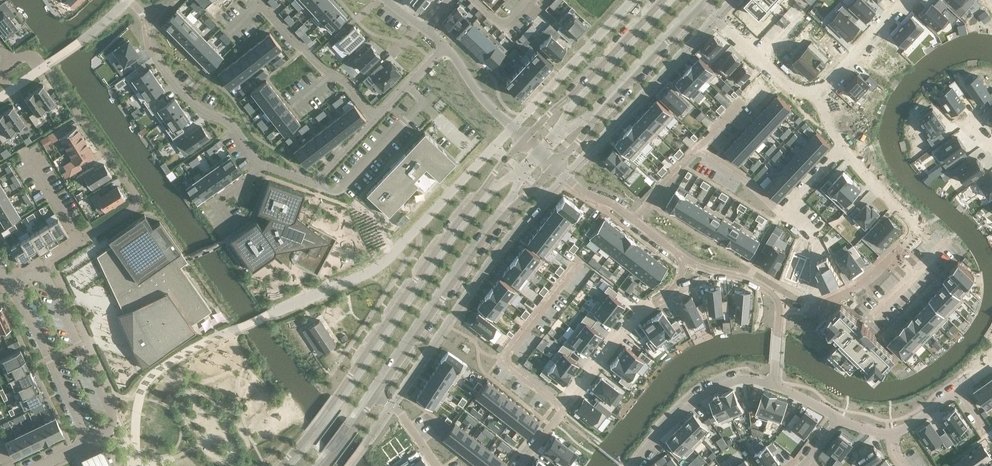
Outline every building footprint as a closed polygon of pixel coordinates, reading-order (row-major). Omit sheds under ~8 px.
[(306,4),(314,13),(328,0),(310,0),(306,4)] [(314,13),(323,22),(338,8),(330,0),(328,0),(314,13)] [(410,1),(420,9),(427,0),(411,0),(410,1)] [(745,2),(764,20),(772,11),(769,8),(761,0),(747,0),(745,2)] [(849,4),(866,21),(876,10),(866,1),(867,0),(853,0),(849,4)] [(960,17),(967,10),(963,6),(968,0),(942,0),(960,17)] [(796,1),(793,4),(799,10),(802,6),(796,1)] [(4,37),(5,38),(6,37),(17,27),(4,11),(9,7),(4,2),(0,5),(0,31),(4,37)] [(840,10),(829,22),(848,40),(860,28),(854,22),(859,17),(844,3),(838,9),(840,10)] [(933,3),(922,14),(931,22),(930,23),(936,28),(937,27),(938,28),(941,25),(944,28),(950,21),(953,23),(958,18),(946,7),(942,12),(933,3)] [(458,6),(443,22),(451,29),(466,13),(458,6)] [(338,8),(323,22),(331,31),(346,17),(338,8)] [(176,9),(163,23),(171,31),(184,17),(176,9)] [(562,25),(557,30),(570,42),(575,37),(576,38),(587,27),(569,10),(558,21),(562,25)] [(985,10),(980,14),(986,22),(991,19),(985,10)] [(464,15),(451,29),(459,37),(472,23),(472,22),(464,15)] [(783,15),(780,18),(786,24),(789,21),(783,15)] [(184,17),(171,31),(178,39),(192,25),(184,17)] [(893,36),(906,49),(907,49),(906,48),(924,30),(925,29),(911,17),(911,18),(894,36),(893,36)] [(780,18),(777,21),(783,27),(786,24),(780,18)] [(472,23),(459,37),(467,44),(483,27),(475,19),(472,22),(472,23)] [(192,25),(178,39),(186,46),(199,33),(200,32),(193,24),(192,25)] [(546,38),(539,45),(540,46),(540,45),(555,59),(555,60),(555,61),(567,49),(566,48),(565,49),(555,39),(560,34),(550,24),(541,34),(546,38)] [(344,26),(335,35),(339,39),(338,40),(349,52),(365,37),(354,25),(348,31),(344,26)] [(483,27),(467,44),(475,52),(491,34),(483,27)] [(199,33),(186,46),(193,54),(207,40),(199,33)] [(270,33),(261,40),(273,55),(282,48),(270,33)] [(491,34),(475,52),(482,59),(496,44),(499,42),(491,34)] [(715,36),(701,50),(710,58),(723,44),(715,36)] [(120,46),(114,50),(124,64),(117,69),(121,74),(132,67),(128,62),(139,55),(128,40),(127,41),(124,38),(118,42),(120,46)] [(207,40),(193,54),(201,62),(215,48),(215,47),(208,40),(207,40)] [(261,40),(252,46),(264,61),(273,55),(261,40)] [(496,44),(482,59),(491,67),(507,49),(499,42),(496,44)] [(358,56),(354,61),(363,71),(380,56),(374,50),(375,49),(371,45),(368,48),(364,43),(354,52),(358,56)] [(873,66),(867,72),(879,84),(883,79),(879,75),(889,65),(891,67),(900,57),(886,44),(870,61),(873,66)] [(808,45),(793,61),(795,63),(793,65),(798,70),(800,68),(802,70),(817,53),(808,45)] [(252,46),(244,53),(256,68),(264,61),(252,46)] [(215,48),(201,62),(209,70),(223,56),(215,48)] [(536,50),(530,57),(545,71),(552,64),(536,50)] [(721,57),(715,63),(727,75),(741,60),(732,52),(724,60),(721,57)] [(244,53),(235,59),(247,75),(256,68),(244,53)] [(817,53),(802,70),(811,79),(827,62),(817,53)] [(530,57),(524,63),(539,78),(545,71),(530,57)] [(700,57),(692,65),(709,82),(717,74),(700,57)] [(235,59),(227,66),(239,81),(247,75),(235,59)] [(381,63),(362,80),(370,88),(376,83),(383,91),(390,84),(391,86),(397,81),(396,79),(401,75),(395,69),(397,67),(391,61),(385,68),(381,63)] [(524,63),(517,70),(533,84),(539,78),(524,63)] [(744,63),(733,75),(742,83),(743,82),(744,83),(748,78),(747,77),(752,71),(744,63)] [(692,65),(684,74),(702,90),(698,87),(706,79),(709,82),(692,65)] [(227,66),(218,73),(230,88),(239,81),(227,66)] [(137,67),(125,75),(137,92),(140,89),(156,78),(149,67),(141,73),(137,67)] [(517,70),(511,76),(527,91),(533,84),(517,70)] [(858,73),(845,87),(857,99),(869,86),(873,90),(879,84),(870,75),(866,79),(858,73)] [(684,74),(676,82),(693,99),(702,90),(684,74)] [(966,84),(979,102),(986,97),(991,104),(991,103),(991,92),(991,93),(978,75),(966,84)] [(511,76),(505,83),(520,98),(527,91),(511,76)] [(156,78),(140,89),(146,99),(143,101),(148,108),(159,99),(155,93),(163,87),(156,78)] [(951,87),(939,96),(953,115),(966,106),(959,96),(964,93),(955,79),(949,84),(951,87)] [(266,80),(251,92),(258,101),(273,89),(266,80)] [(43,84),(34,91),(46,108),(45,108),(46,109),(47,111),(57,104),(54,101),(58,98),(53,92),(50,94),(43,84)] [(671,87),(662,97),(678,113),(688,103),(671,87)] [(273,89),(258,101),(265,109),(280,97),(273,89)] [(34,91),(24,97),(34,111),(30,114),(36,124),(42,120),(39,115),(46,109),(45,108),(46,108),(34,91)] [(371,100),(373,103),(379,98),(377,95),(371,100)] [(778,95),(770,103),(784,117),(792,108),(778,95)] [(280,97),(265,109),(271,118),(286,106),(280,97)] [(159,99),(148,108),(153,114),(156,112),(162,121),(165,119),(182,108),(175,98),(164,106),(159,99)] [(658,99),(649,108),(666,125),(675,116),(658,99)] [(770,103),(763,111),(777,124),(784,117),(770,103)] [(354,104),(345,111),(357,126),(366,119),(354,104)] [(13,105),(4,112),(16,129),(17,130),(26,124),(13,105)] [(286,106),(271,118),(278,126),(293,114),(286,106)] [(165,119),(162,121),(173,138),(185,129),(181,124),(189,118),(182,108),(165,119)] [(649,108),(641,117),(658,133),(666,125),(649,108)] [(921,117),(920,118),(932,135),(928,138),(933,145),(944,137),(940,131),(945,127),(946,127),(945,126),(941,120),(941,119),(940,119),(938,116),(938,115),(934,109),(933,108),(932,109),(921,117)] [(345,111),(337,118),(348,133),(357,126),(345,111)] [(702,111),(696,117),(700,120),(706,115),(702,111)] [(763,111),(755,119),(769,132),(777,124),(763,111)] [(0,114),(0,126),(1,128),(0,129),(0,136),(4,141),(17,131),(16,129),(4,112),(0,114)] [(293,114),(278,126),(285,135),(300,123),(293,114)] [(641,117),(633,126),(650,142),(658,133),(641,117)] [(337,118),(328,124),(340,139),(348,133),(337,118)] [(755,119),(748,127),(762,140),(769,132),(755,119)] [(328,124),(320,131),(331,146),(340,139),(328,124)] [(84,140),(77,127),(77,126),(66,133),(62,126),(48,135),(53,142),(60,138),(67,150),(84,140)] [(183,131),(172,139),(176,144),(182,140),(190,152),(210,138),(201,126),(186,136),(183,131)] [(633,126),(624,134),(642,151),(642,150),(641,150),(649,142),(650,142),(633,126)] [(748,127),(741,135),(755,148),(762,140),(748,127)] [(320,131),(311,137),(323,153),(331,146),(320,131)] [(425,132),(366,194),(389,215),(418,184),(414,180),(426,167),(439,180),(456,162),(425,132)] [(817,132),(809,140),(823,153),(831,145),(817,132)] [(624,134),(616,143),(633,160),(642,151),(624,134)] [(741,135),(733,143),(747,156),(755,148),(741,135)] [(957,136),(939,149),(948,161),(943,164),(947,169),(963,158),(959,153),(966,148),(957,136)] [(311,137),(302,144),(314,159),(323,153),(311,137)] [(67,150),(72,158),(71,158),(74,162),(65,168),(66,169),(62,172),(65,178),(81,168),(78,163),(94,153),(90,147),(89,147),(84,140),(67,150)] [(809,140),(802,148),(816,161),(823,153),(809,140)] [(733,143),(725,151),(739,164),(747,156),(733,143)] [(302,144),(294,151),(305,166),(314,159),(302,144)] [(614,148),(605,158),(607,160),(606,162),(612,167),(613,166),(615,168),(614,169),(620,175),(621,173),(626,178),(636,168),(614,148)] [(802,148),(794,156),(808,169),(816,161),(802,148)] [(228,153),(220,159),(220,160),(221,162),(232,178),(241,171),(230,156),(228,153)] [(794,156),(787,164),(801,177),(808,169),(794,156)] [(964,159),(951,168),(955,174),(958,172),(965,182),(985,169),(977,157),(967,164),(964,159)] [(220,160),(211,166),(212,168),(223,184),(232,178),(221,162),(220,160)] [(89,168),(76,176),(80,183),(86,179),(91,189),(92,188),(111,176),(111,177),(112,176),(104,164),(103,164),(104,164),(91,172),(89,168)] [(787,164),(779,172),(793,185),(801,177),(787,164)] [(211,166),(202,172),(204,174),(215,190),(223,184),(212,168),(211,166)] [(779,172),(772,179),(786,193),(793,185),(779,172)] [(828,179),(820,187),(825,192),(828,189),(837,197),(853,180),(844,172),(833,183),(828,179)] [(204,174),(195,181),(206,196),(215,190),(204,174)] [(976,181),(981,187),(981,186),(990,198),(991,196),(991,178),(990,179),(987,174),(976,181)] [(772,179),(764,188),(778,201),(786,193),(772,179)] [(257,220),(230,239),(252,270),(273,256),(273,255),(274,255),(274,254),(275,254),(275,253),(276,252),(291,255),(291,256),(292,257),(292,258),(292,259),(293,260),(294,261),(295,262),(317,273),(337,237),(308,222),(307,224),(296,216),(305,193),(269,180),(258,211),(271,216),(263,229),(257,220)] [(853,180),(837,197),(845,205),(842,208),(847,213),(856,204),(851,200),(862,189),(853,180)] [(195,181),(185,187),(197,203),(206,196),(195,181)] [(99,191),(90,196),(93,202),(97,199),(105,211),(105,210),(125,199),(118,186),(117,186),(117,187),(102,196),(99,191)] [(9,197),(3,188),(0,190),(0,203),(9,197)] [(676,190),(666,206),(676,212),(688,192),(686,196),(676,190)] [(688,192),(676,212),(685,218),(698,197),(688,192)] [(563,196),(556,205),(576,221),(583,211),(563,196)] [(14,207),(9,197),(0,203),(0,215),(14,207)] [(698,197),(685,218),(694,224),(706,204),(704,207),(696,202),(698,198),(698,197)] [(857,206),(848,215),(853,219),(855,217),(866,227),(879,212),(873,206),(872,208),(867,203),(861,210),(857,206)] [(706,204),(694,224),(703,229),(716,209),(715,210),(706,204)] [(556,205),(549,214),(568,229),(574,221),(575,221),(576,221),(556,205)] [(0,215),(0,218),(5,226),(20,216),(14,207),(0,215)] [(716,209),(703,229),(713,235),(725,214),(716,209)] [(404,214),(397,222),(401,227),(409,218),(405,214),(404,214)] [(549,214),(542,223),(561,238),(568,229),(549,214)] [(725,214),(713,235),(714,234),(722,239),(735,219),(733,221),(725,216),(726,215),(725,214)] [(109,240),(113,245),(97,256),(123,312),(117,315),(142,368),(196,330),(191,324),(212,310),(176,259),(183,254),(160,221),(152,226),(144,215),(109,240)] [(59,241),(68,235),(58,218),(48,224),(59,241)] [(879,220),(864,236),(873,244),(877,240),(883,247),(900,228),(889,218),(883,224),(879,220)] [(604,219),(589,238),(600,246),(615,227),(604,219)] [(735,219),(722,239),(732,245),(744,225),(735,219)] [(542,223),(535,232),(554,247),(561,238),(542,223)] [(39,230),(49,247),(59,241),(48,224),(39,230)] [(744,225),(732,245),(741,251),(753,231),(744,226),(745,225),(744,225)] [(615,227),(600,246),(610,254),(625,235),(615,227)] [(30,235),(40,252),(49,247),(39,230),(30,235)] [(753,231),(741,251),(751,257),(761,240),(752,235),(753,232),(753,231)] [(773,231),(762,250),(768,253),(762,262),(775,270),(778,265),(779,265),(782,260),(781,259),(786,252),(774,245),(780,235),(773,231)] [(535,232),(527,242),(546,257),(554,247),(535,232)] [(20,241),(31,258),(40,252),(30,235),(20,241)] [(625,235),(610,254),(620,263),(636,243),(625,235)] [(11,247),(21,264),(31,258),(20,241),(11,247)] [(636,243),(620,263),(631,271),(646,251),(636,243)] [(849,250),(838,258),(850,276),(851,276),(857,271),(862,268),(856,259),(861,255),(853,245),(848,249),(849,250)] [(525,246),(517,255),(536,270),(543,260),(525,246)] [(646,251),(631,271),(641,279),(656,259),(646,251)] [(517,255),(510,264),(529,279),(536,270),(517,255)] [(793,255),(784,278),(797,283),(799,279),(810,283),(811,262),(793,255)] [(821,270),(817,272),(820,278),(817,279),(823,290),(840,281),(827,256),(817,261),(821,270)] [(656,259),(641,279),(652,287),(667,268),(656,259)] [(958,261),(950,270),(970,289),(967,286),(975,277),(958,261)] [(510,264),(502,274),(517,286),(525,277),(528,279),(529,279),(510,264)] [(952,272),(943,280),(964,300),(962,297),(970,289),(950,270),(952,272)] [(499,278),(492,288),(510,302),(518,293),(499,278)] [(946,283),(938,291),(956,309),(964,300),(943,280),(946,283)] [(625,290),(630,293),(635,287),(630,284),(625,290)] [(608,293),(601,303),(617,315),(624,305),(614,297),(618,292),(608,285),(604,290),(608,293)] [(721,287),(706,288),(707,302),(709,302),(711,313),(725,311),(724,300),(722,300),(721,287)] [(492,288),(485,297),(503,311),(504,311),(500,308),(506,300),(510,303),(510,302),(492,288)] [(735,290),(734,301),(735,301),(735,300),(737,300),(736,316),(749,317),(750,308),(752,308),(753,298),(751,298),(751,292),(736,291),(736,290),(735,290)] [(938,291),(929,300),(948,318),(948,317),(956,309),(938,291)] [(682,305),(679,307),(682,313),(686,311),(692,324),(707,317),(703,303),(697,306),(692,296),(681,302),(682,305)] [(485,297),(477,307),(496,321),(503,311),(485,297)] [(590,309),(585,314),(595,322),(599,317),(609,325),(617,315),(601,303),(597,300),(590,309)] [(930,301),(922,309),(940,327),(948,318),(929,300),(930,301)] [(824,322),(823,324),(824,324),(824,325),(825,325),(828,328),(827,329),(832,334),(833,334),(840,340),(831,349),(851,369),(860,360),(860,361),(863,363),(864,364),(866,366),(866,367),(871,372),(872,372),(875,375),(876,376),(877,377),(878,375),(878,376),(879,375),(881,372),(882,372),(887,367),(887,366),(895,358),(895,357),(894,356),(890,352),(889,351),(885,348),(885,347),(884,347),(881,343),(880,342),(876,339),(876,338),(877,337),(867,328),(868,327),(863,322),(861,324),(861,323),(857,320),(856,319),(852,315),(852,314),(851,314),(848,311),(847,310),(843,306),(842,305),(841,305),(840,306),(839,307),(836,310),(836,311),(833,313),(832,313),(827,318),(828,319),(825,322),(825,321),(824,322)] [(1,331),(11,326),(2,307),(0,308),(0,331),(1,331)] [(913,316),(913,317),(931,335),(940,327),(922,309),(914,317),(913,316)] [(661,311),(651,318),(668,340),(683,329),(676,319),(671,323),(661,311)] [(479,314),(470,325),(487,338),(496,327),(479,314)] [(581,320),(574,329),(578,332),(594,345),(601,335),(591,327),(595,322),(585,314),(581,320)] [(913,317),(904,325),(923,344),(931,335),(913,317)] [(651,318),(641,325),(651,338),(646,342),(653,351),(658,347),(657,345),(666,339),(667,340),(668,340),(651,318)] [(320,320),(308,327),(324,351),(336,343),(320,320)] [(904,325),(896,334),(915,352),(923,344),(904,325)] [(551,327),(547,332),(552,336),(556,331),(551,327)] [(567,338),(562,344),(572,351),(576,346),(586,354),(594,345),(578,332),(574,329),(567,338)] [(897,335),(888,343),(906,361),(915,352),(896,334),(897,335)] [(558,349),(551,358),(555,361),(571,374),(578,364),(568,356),(572,351),(562,344),(558,349)] [(625,346),(618,356),(637,371),(645,362),(646,364),(651,358),(641,351),(638,355),(625,346)] [(0,359),(0,361),(4,370),(25,360),(20,350),(0,359)] [(448,351),(441,361),(461,374),(467,365),(448,351)] [(618,356),(610,366),(622,375),(618,380),(628,387),(632,382),(628,379),(635,370),(618,356)] [(28,370),(26,366),(27,366),(25,361),(25,360),(4,370),(3,370),(4,371),(4,370),(8,379),(8,380),(10,379),(30,370),(29,369),(28,370)] [(441,361),(435,370),(454,383),(461,374),(441,361)] [(544,368),(539,373),(549,381),(553,376),(563,384),(571,374),(555,361),(548,371),(544,368)] [(30,370),(10,379),(15,389),(16,388),(34,379),(30,370)] [(435,370),(429,379),(448,392),(449,392),(447,390),(452,383),(454,384),(454,383),(435,370)] [(596,384),(592,389),(603,397),(599,402),(610,411),(615,405),(610,402),(619,391),(613,386),(614,386),(607,381),(601,377),(600,378),(600,379),(596,383),(596,384)] [(34,379),(16,388),(21,398),(39,389),(34,379)] [(429,379),(423,388),(442,401),(448,392),(429,379)] [(487,381),(475,396),(484,403),(496,388),(487,381)] [(975,390),(987,408),(991,405),(991,394),(985,384),(975,390)] [(423,388),(416,398),(432,408),(438,399),(423,388)] [(496,388),(484,403),(493,409),(504,394),(496,388)] [(21,398),(19,398),(19,399),(24,409),(44,399),(43,399),(38,390),(39,389),(21,398)] [(733,389),(722,394),(733,418),(732,417),(743,412),(733,389)] [(764,391),(756,416),(768,420),(776,395),(764,391)] [(504,394),(493,409),(501,416),(513,401),(504,394)] [(722,395),(711,400),(721,423),(733,418),(722,394),(721,394),(722,395)] [(776,395),(768,420),(768,419),(780,423),(787,400),(776,396),(776,395)] [(584,398),(574,411),(596,428),(606,416),(607,417),(611,411),(598,402),(595,406),(584,398)] [(513,401),(501,416),(510,423),(521,407),(513,401)] [(521,407),(510,423),(518,429),(530,414),(521,407)] [(956,408),(944,416),(952,428),(946,432),(954,444),(965,437),(961,431),(968,426),(956,408)] [(796,413),(788,423),(793,427),(793,428),(794,428),(804,436),(805,437),(805,436),(817,420),(818,419),(817,419),(807,411),(806,410),(805,411),(806,411),(801,417),(796,413)] [(694,413),(685,422),(699,437),(708,428),(694,413)] [(530,414),(518,429),(527,436),(539,421),(530,414)] [(55,418),(45,423),(53,439),(63,434),(55,418)] [(454,422),(443,437),(452,444),(463,429),(454,422)] [(685,422),(677,430),(694,448),(702,440),(699,437),(685,422)] [(930,422),(919,430),(932,448),(942,441),(947,447),(953,443),(945,431),(939,436),(930,422)] [(53,439),(45,423),(35,427),(43,444),(53,439)] [(35,427),(26,432),(33,448),(43,444),(35,427)] [(463,429),(452,444),(460,451),(472,436),(463,429)] [(677,430),(668,439),(675,446),(671,451),(679,460),(684,455),(683,453),(691,445),(694,448),(677,430)] [(841,431),(827,451),(839,460),(840,459),(843,462),(849,456),(845,453),(854,441),(841,431)] [(26,432),(16,437),(24,453),(33,448),(26,432)] [(381,447),(390,460),(387,462),(389,465),(393,465),(402,459),(399,454),(412,445),(403,432),(396,437),(389,441),(389,442),(381,447)] [(472,436),(460,451),(469,458),(480,442),(472,436)] [(545,449),(556,458),(554,461),(561,465),(563,465),(565,463),(563,462),(572,450),(555,436),(545,449)] [(6,442),(13,458),(24,453),(16,437),(6,442)] [(728,444),(722,437),(717,440),(723,450),(728,444)] [(480,442),(469,458),(477,464),(489,449),(480,442)] [(755,453),(764,465),(775,465),(780,463),(772,451),(777,448),(773,442),(768,445),(767,445),(755,453)] [(857,458),(863,465),(869,465),(882,457),(874,446),(869,449),(866,444),(858,450),(862,455),(857,458)] [(961,459),(967,465),(990,465),(987,460),(991,457),(982,444),(961,459)] [(85,465),(112,465),(103,448),(82,459),(85,465)] [(477,464),(479,465),(489,465),(497,456),(489,449),(477,464)] [(489,465),(504,465),(506,463),(497,456),(489,465)] [(400,465),(427,465),(421,458),(422,457),(421,457),(411,464),(408,460),(400,465)]
